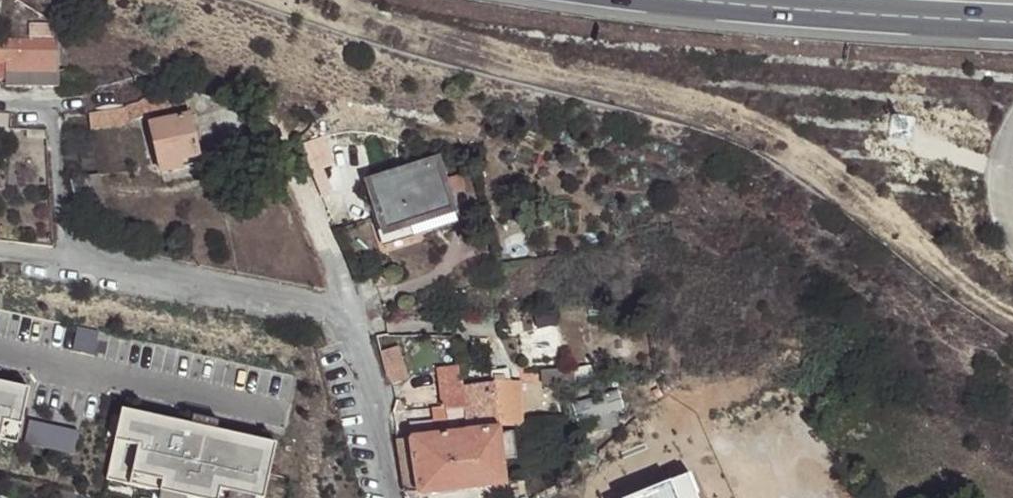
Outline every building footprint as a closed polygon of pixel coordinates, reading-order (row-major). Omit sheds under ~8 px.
[(57,69),(56,43),(0,45),(0,71),(2,71),(19,72),(57,69)] [(55,88),(57,69),(19,72),(2,71),(2,80),(1,85),(55,88)] [(183,86),(151,97),(154,114),(165,111),(167,116),(189,110),(183,86)] [(138,103),(129,105),(132,120),(154,114),(151,97),(138,100),(138,103)] [(132,120),(129,105),(123,107),(123,110),(125,122),(132,120)] [(125,122),(123,110),(88,114),(90,129),(126,125),(125,122)] [(199,159),(190,117),(151,125),(161,175),(181,171),(180,163),(199,159)] [(382,233),(418,221),(450,211),(433,159),(366,180),(373,203),(382,233)] [(420,228),(418,221),(382,233),(373,203),(365,205),(377,241),(420,228)] [(400,348),(380,351),(385,381),(404,378),(400,348)] [(427,406),(431,435),(446,433),(442,406),(459,403),(458,388),(455,364),(433,366),(437,404),(427,406)] [(488,368),(491,382),(496,424),(508,421),(503,365),(488,368)] [(540,368),(542,379),(574,377),(573,365),(540,368)] [(491,382),(458,388),(459,403),(462,432),(497,430),(496,424),(491,382)] [(0,383),(0,442),(1,439),(19,443),(29,390),(0,383)] [(613,410),(623,408),(617,390),(570,404),(581,437),(618,425),(613,410)] [(120,409),(105,479),(197,497),(221,497),(223,490),(254,497),(267,497),(279,443),(120,409)] [(30,419),(24,442),(72,455),(78,432),(30,419)] [(408,438),(417,492),(502,482),(497,430),(462,432),(446,433),(431,435),(408,438)] [(407,497),(410,497),(417,492),(408,438),(394,439),(402,493),(407,497)]
